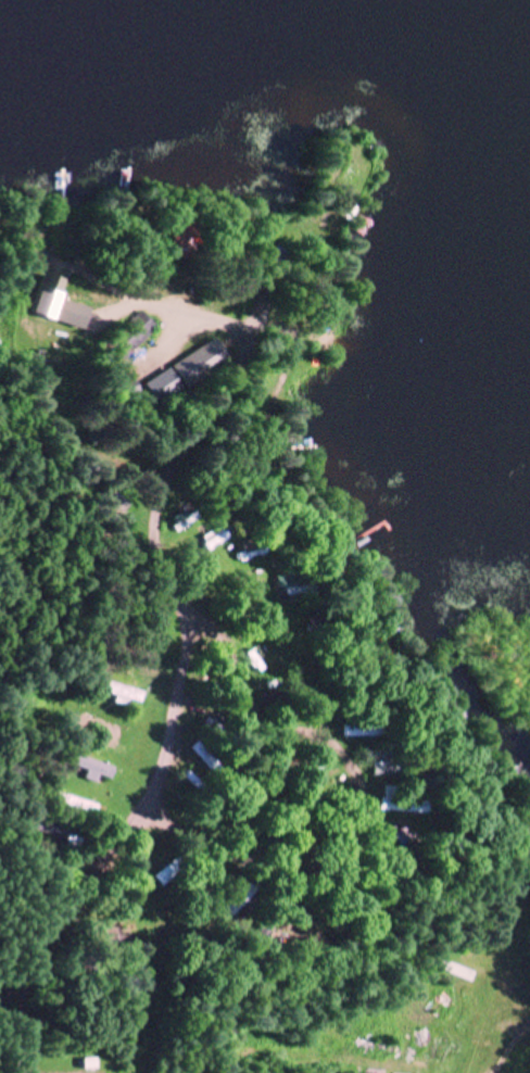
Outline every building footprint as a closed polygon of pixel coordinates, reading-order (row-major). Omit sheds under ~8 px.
[(162,331),(151,317),(126,335),(138,350),(162,331)] [(148,384),(162,407),(236,364),(222,341),(148,384)] [(145,688),(106,688),(106,704),(145,704),(145,688)] [(102,1071),(101,1061),(88,1061),(88,1072),(102,1071)]
